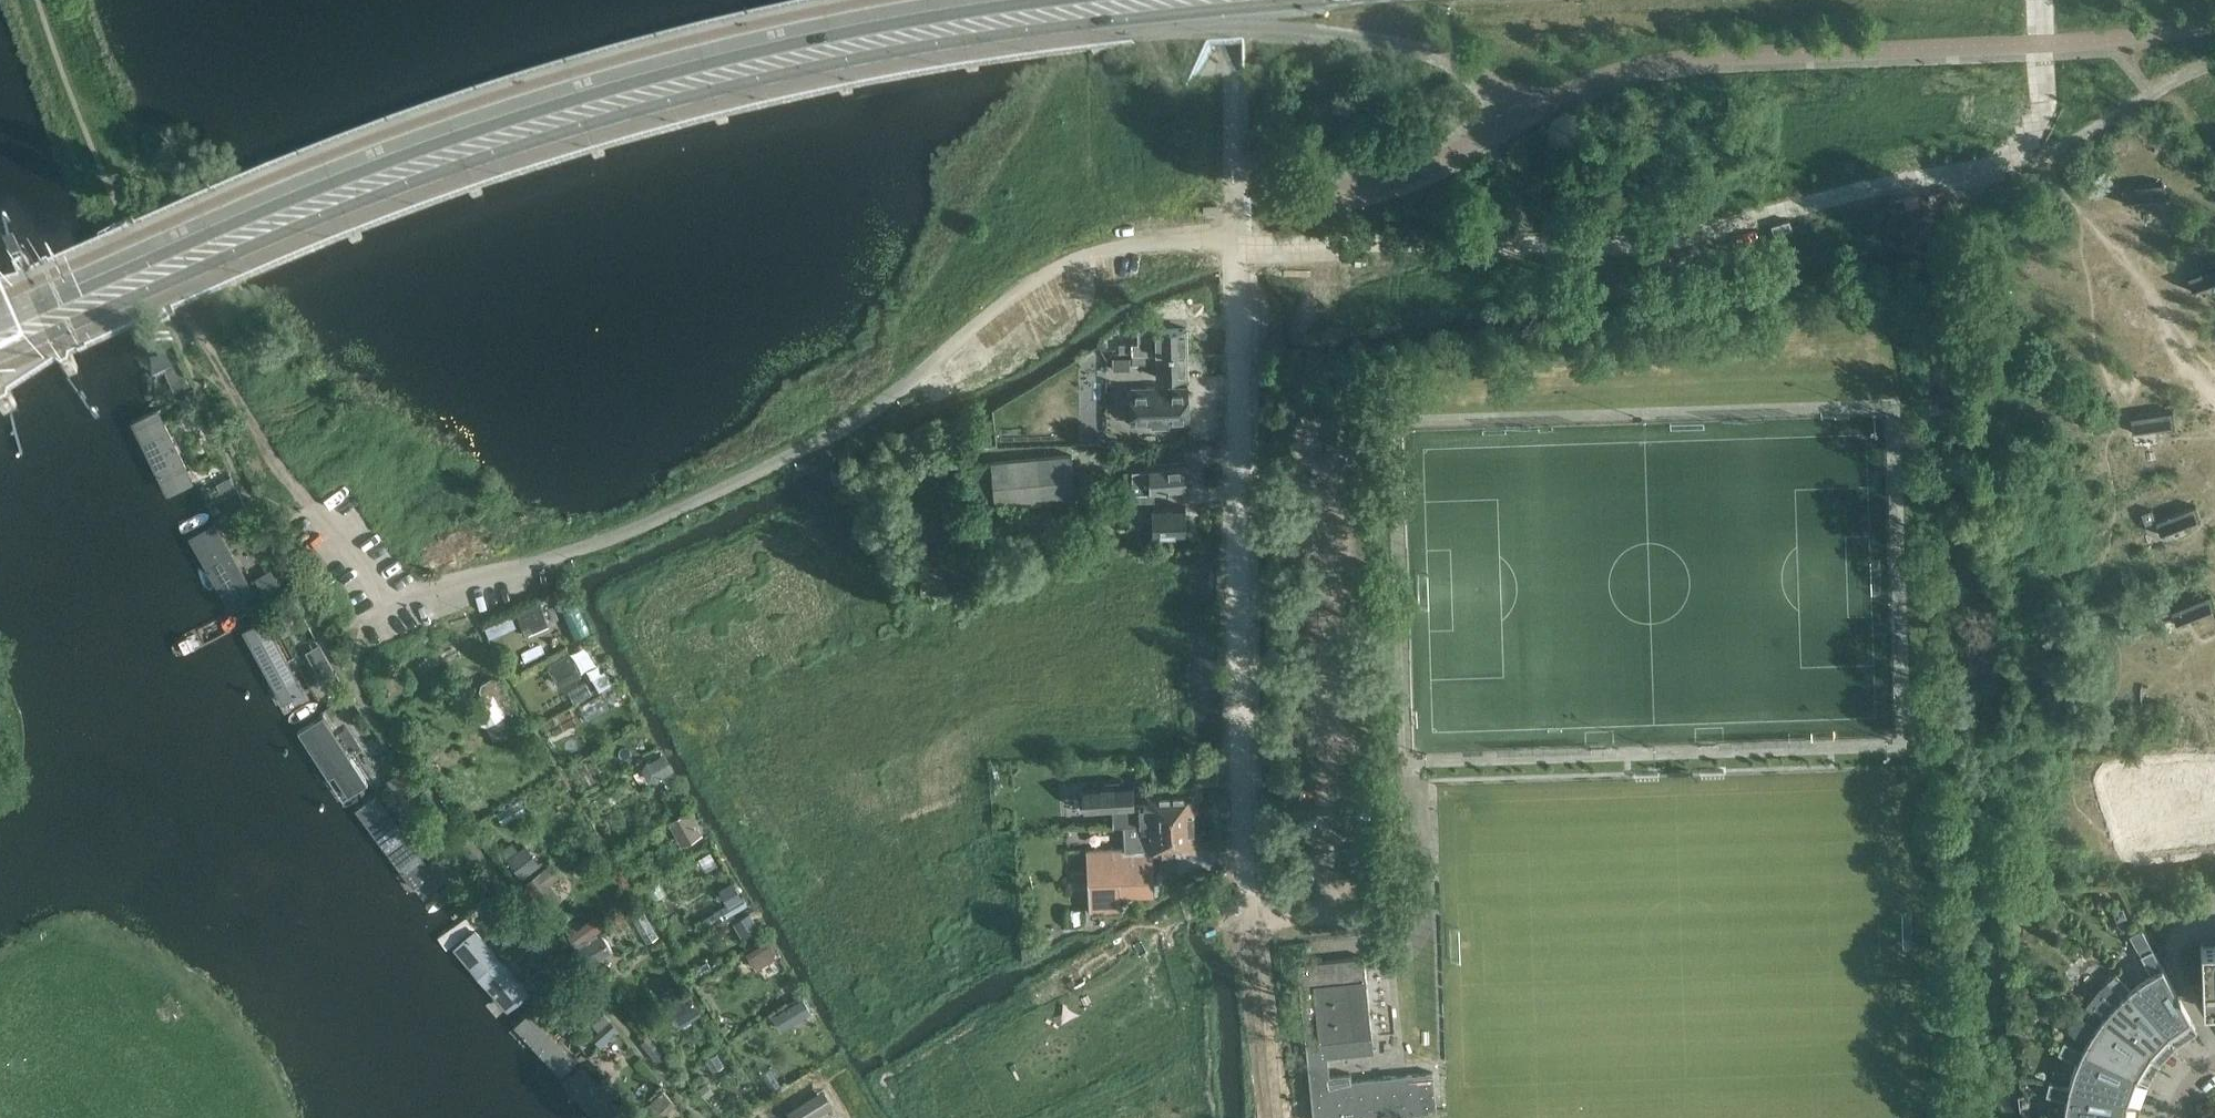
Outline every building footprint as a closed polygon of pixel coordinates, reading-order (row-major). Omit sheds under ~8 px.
[(2163,182),(2121,187),(2123,202),(2165,197),(2163,182)] [(15,242),(5,246),(12,264),(22,259),(15,242)] [(2187,276),(2193,291),(2214,283),(2214,266),(2187,276)] [(1139,341),(1133,341),(1133,352),(1139,352),(1188,352),(1188,328),(1158,327),(1158,328),(1138,328),(1139,341)] [(165,368),(180,362),(174,349),(152,359),(154,373),(165,368)] [(1139,352),(1133,352),(1133,362),(1158,362),(1159,376),(1189,376),(1188,352),(1139,352)] [(1131,356),(1114,357),(1114,368),(1131,368),(1131,356)] [(1190,421),(1189,387),(1132,388),(1133,422),(1152,422),(1152,427),(1170,427),(1170,422),(1190,421)] [(1024,409),(1010,408),(1010,424),(1010,425),(1023,426),(1024,409)] [(158,409),(134,421),(169,492),(193,481),(158,409)] [(2172,410),(2131,416),(2133,432),(2174,426),(2172,410)] [(1109,442),(1108,432),(1095,432),(1095,434),(1095,442),(1109,442)] [(1072,455),(970,464),(974,508),(1076,499),(1072,455)] [(1187,487),(1187,466),(1119,472),(1120,494),(1155,491),(1187,489),(1187,487)] [(231,475),(218,482),(223,492),(236,486),(231,475)] [(1185,506),(1155,507),(1155,491),(1120,494),(1120,495),(1132,495),(1133,495),(1134,506),(1134,518),(1132,519),(1132,523),(1153,522),(1153,534),(1185,533),(1185,506)] [(1132,495),(1120,495),(1092,497),(1092,520),(1132,519),(1134,518),(1134,506),(1133,495),(1132,495)] [(2195,505),(2155,520),(2161,535),(2200,519),(2195,505)] [(2151,509),(2141,512),(2145,523),(2155,519),(2151,509)] [(215,523),(190,537),(230,606),(254,592),(215,523)] [(273,571),(258,580),(267,596),(282,588),(273,571)] [(2171,609),(2173,615),(2177,624),(2214,609),(2214,607),(2210,594),(2171,609)] [(2167,601),(2153,606),(2159,621),(2173,615),(2171,609),(2167,601)] [(518,613),(527,635),(549,625),(540,603),(518,613)] [(265,619),(244,631),(284,702),(304,690),(265,619)] [(318,643),(306,650),(315,667),(328,660),(322,649),(318,643)] [(558,684),(581,671),(570,652),(548,664),(558,684)] [(593,678),(599,689),(610,683),(604,672),(593,678)] [(504,698),(502,695),(504,687),(499,679),(492,677),(483,683),(481,688),(485,694),(479,698),(476,707),(467,704),(459,710),(457,715),(463,725),(469,726),(479,720),(489,722),(495,733),(501,734),(509,729),(511,723),(508,719),(515,714),(517,708),(511,699),(504,698)] [(320,717),(306,726),(340,779),(344,777),(350,786),(361,779),(320,717)] [(648,760),(646,764),(643,771),(649,781),(655,782),(672,770),(662,756),(651,763),(648,760)] [(1187,763),(1187,780),(1199,780),(1199,763),(1187,763)] [(426,798),(403,769),(390,779),(412,808),(426,798)] [(1132,783),(1090,784),(1091,804),(1113,804),(1119,803),(1132,803),(1132,785),(1132,783)] [(387,787),(379,792),(386,801),(393,795),(387,787)] [(376,794),(356,808),(413,887),(433,872),(376,794)] [(1132,803),(1119,803),(1119,823),(1123,823),(1144,822),(1153,821),(1153,823),(1193,821),(1193,808),(1194,807),(1193,799),(1192,798),(1192,794),(1151,796),(1151,802),(1143,803),(1138,803),(1132,803)] [(670,824),(682,844),(699,834),(687,814),(670,824)] [(1155,880),(1154,850),(1194,848),(1194,844),(1196,843),(1195,835),(1193,833),(1193,821),(1153,823),(1153,821),(1144,822),(1123,823),(1124,849),(1095,851),(1086,851),(1089,912),(1120,911),(1120,895),(1130,895),(1156,895),(1155,880)] [(517,850),(512,844),(503,852),(508,857),(517,850)] [(508,860),(522,878),(538,866),(524,847),(508,860)] [(527,884),(538,899),(561,883),(550,867),(527,884)] [(741,898),(733,883),(720,890),(728,905),(741,898)] [(647,890),(653,899),(663,894),(658,884),(647,890)] [(2123,907),(2113,911),(2117,920),(2126,917),(2123,907)] [(2044,919),(2050,925),(2063,914),(2057,908),(2044,919)] [(1081,923),(1080,909),(1067,909),(1068,923),(1081,923)] [(734,922),(742,936),(757,928),(749,914),(734,922)] [(576,946),(590,937),(583,926),(569,935),(576,946)] [(601,936),(583,947),(592,962),(610,951),(601,936)] [(1031,937),(1022,941),(1023,958),(1023,959),(1039,952),(1038,950),(1031,937)] [(475,939),(462,950),(467,956),(459,963),(472,979),(480,971),(510,1006),(523,995),(475,939)] [(776,954),(767,941),(749,953),(758,966),(776,954)] [(2201,944),(2203,1002),(2214,1001),(2214,944),(2201,944)] [(2191,1018),(2164,969),(2152,947),(2141,954),(2151,972),(2145,976),(2130,987),(2129,988),(2168,1033),(2191,1018)] [(553,956),(530,976),(544,991),(567,971),(553,956)] [(1300,983),(1292,984),(1295,1015),(1303,1014),(1313,1117),(1355,1117),(1436,1110),(1432,1071),(1342,1080),(1341,1073),(1323,1075),(1321,1056),(1374,1051),(1365,956),(1298,962),(1300,983)] [(2087,1003),(2103,1015),(2102,1016),(2150,1052),(2168,1033),(2129,988),(2130,987),(2116,972),(2106,981),(2087,1003)] [(702,1012),(689,992),(678,998),(691,1019),(702,1012)] [(801,998),(773,1015),(781,1028),(790,1023),(809,1011),(807,1007),(803,1000),(801,998)] [(2103,1015),(2087,1003),(2079,1014),(2069,1029),(2086,1042),(2082,1049),(2136,1075),(2150,1052),(2102,1016),(2103,1015)] [(532,1009),(517,1022),(560,1073),(575,1060),(532,1009)] [(599,1030),(594,1034),(603,1044),(620,1030),(620,1029),(611,1019),(611,1020),(609,1021),(599,1030)] [(649,1035),(648,1036),(641,1042),(657,1060),(665,1053),(649,1035)] [(2082,1049),(2064,1040),(2058,1052),(2077,1061),(2074,1067),(2069,1086),(2127,1100),(2136,1075),(2082,1049)] [(564,1078),(598,1117),(621,1117),(625,1115),(581,1063),(564,1078)] [(2064,1117),(2125,1117),(2127,1100),(2069,1086),(2049,1081),(2046,1094),(2067,1099),(2065,1105),(2064,1117)] [(706,1083),(700,1089),(707,1096),(713,1091),(706,1083)] [(833,1105),(822,1088),(786,1110),(792,1117),(813,1117),(833,1105)] [(674,1100),(671,1098),(663,1090),(652,1101),(663,1111),(674,1100)]
